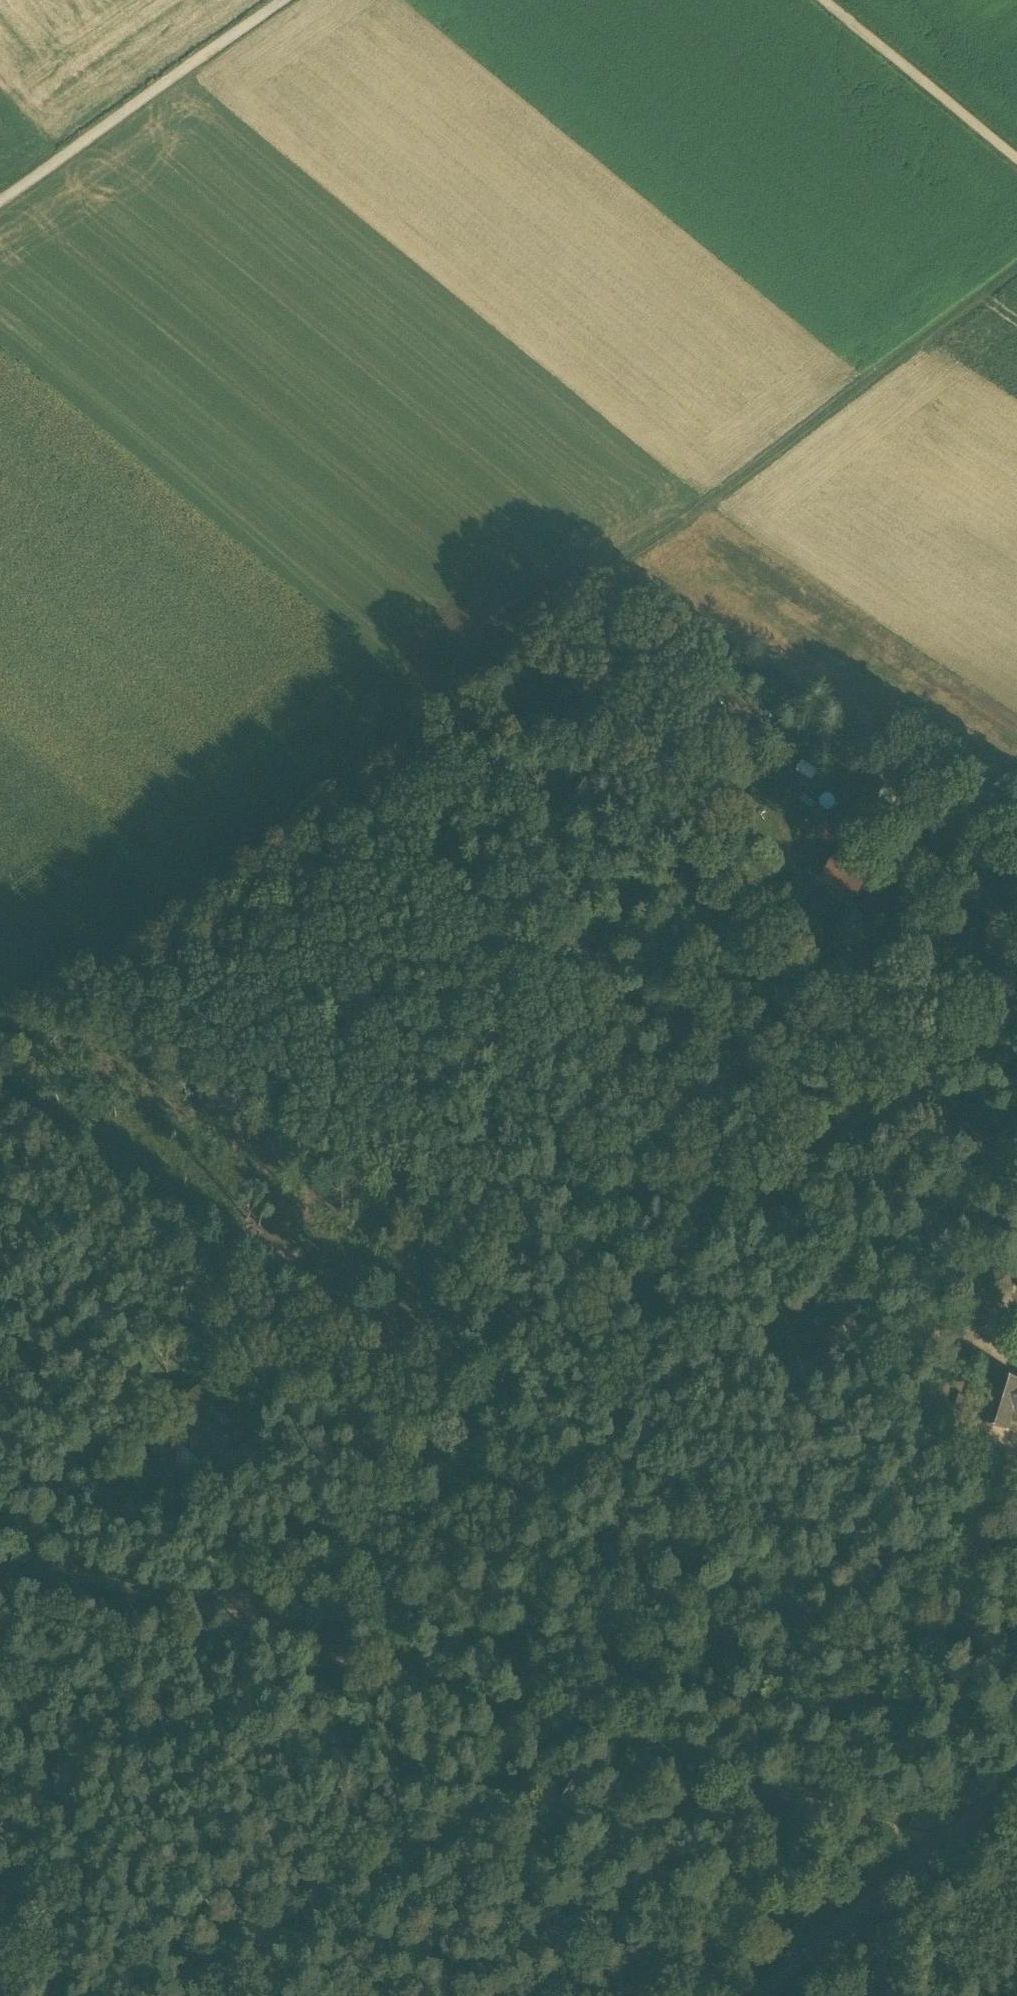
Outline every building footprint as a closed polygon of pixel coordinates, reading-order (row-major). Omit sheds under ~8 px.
[(875,783),(860,805),(883,820),(897,798),(875,783)] [(883,820),(860,805),(855,813),(859,815),(873,825),(878,828),(883,820)] [(873,825),(859,815),(854,823),(869,832),(873,825)] [(841,839),(824,825),(817,834),(834,848),(841,839)] [(843,853),(821,880),(840,896),(851,883),(862,869),(843,853)] [(862,869),(851,883),(861,892),(873,878),(862,869)] [(998,1377),(984,1423),(1006,1429),(1012,1408),(1016,1394),(1016,1383),(998,1377)]
